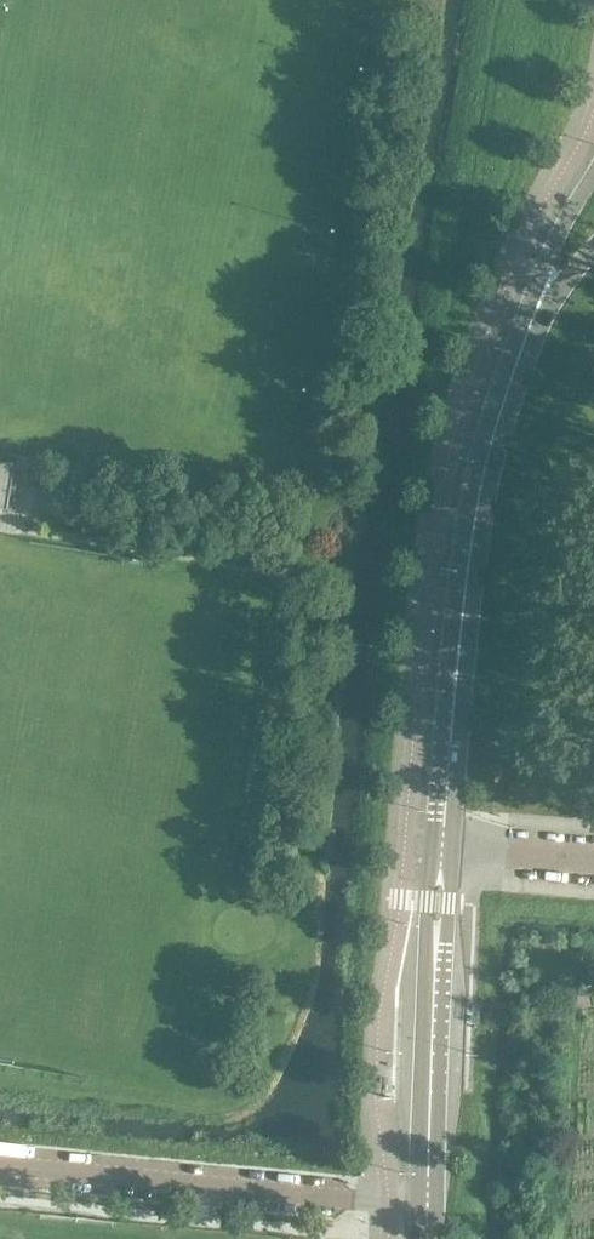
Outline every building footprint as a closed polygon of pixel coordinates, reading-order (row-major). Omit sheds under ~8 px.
[(14,469),(14,466),(0,463),(0,507),(8,508),(14,469)]
